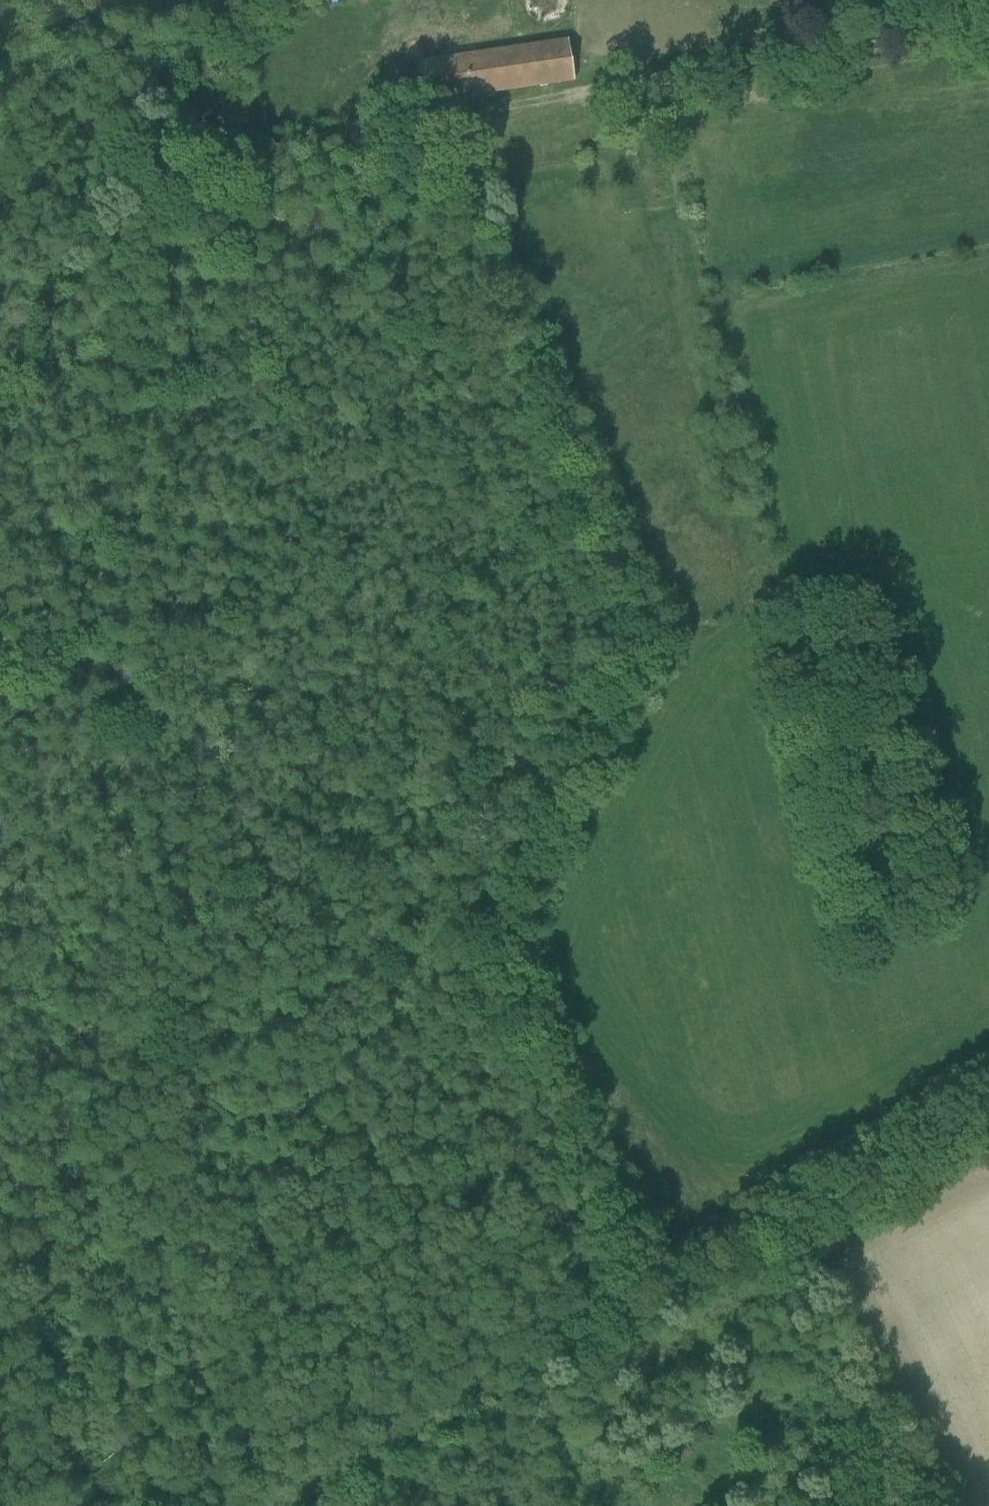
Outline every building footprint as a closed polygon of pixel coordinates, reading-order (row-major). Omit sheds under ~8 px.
[(106,7),(124,8),(124,2),(124,0),(107,0),(107,2),(106,7)] [(422,103),(574,80),(567,39),(416,62),(422,103)]
